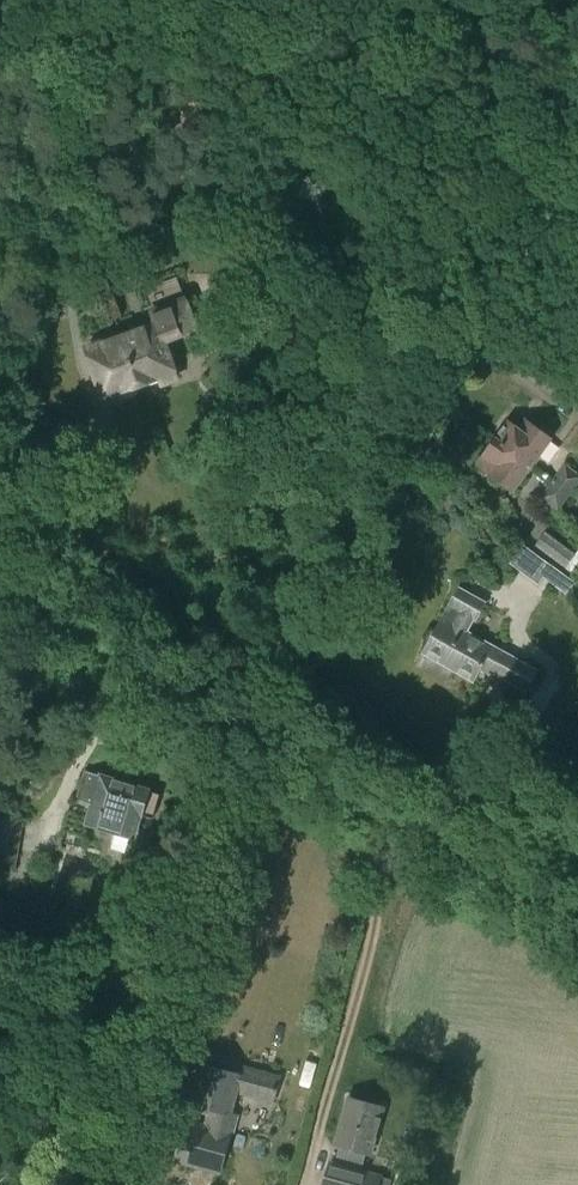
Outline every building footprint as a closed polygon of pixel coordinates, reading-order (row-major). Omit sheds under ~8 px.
[(157,327),(124,339),(139,384),(159,377),(161,383),(176,378),(164,343),(195,332),(185,304),(153,315),(157,327)] [(139,384),(124,339),(88,351),(107,405),(121,400),(118,391),(139,384)] [(504,427),(495,439),(531,466),(551,439),(526,421),(515,435),(504,427)] [(531,466),(495,439),(482,457),(482,458),(476,466),(512,492),(531,466)] [(577,483),(577,473),(564,463),(551,480),(571,494),(577,483)] [(571,494),(551,480),(539,497),(558,511),(571,494)] [(546,532),(536,545),(566,567),(576,554),(546,532)] [(531,549),(511,576),(541,599),(561,572),(531,549)] [(492,669),(491,671),(524,690),(536,670),(466,631),(473,618),(475,619),(484,604),(458,590),(448,607),(449,608),(442,621),(441,620),(422,653),(473,681),(482,664),(492,669)] [(87,822),(133,836),(140,814),(152,818),(159,795),(146,791),(146,790),(101,776),(100,778),(84,773),(77,798),(93,803),(87,822)] [(133,950),(142,952),(144,945),(135,943),(133,950)] [(211,1109),(206,1127),(186,1122),(176,1159),(220,1171),(236,1115),(230,1113),(236,1091),(272,1101),(279,1077),(241,1067),(239,1075),(201,1064),(191,1103),(211,1109)] [(383,1107),(348,1098),(335,1144),(340,1145),(335,1164),(330,1162),(324,1184),(375,1184),(378,1176),(360,1171),(365,1154),(370,1155),(383,1107)]
